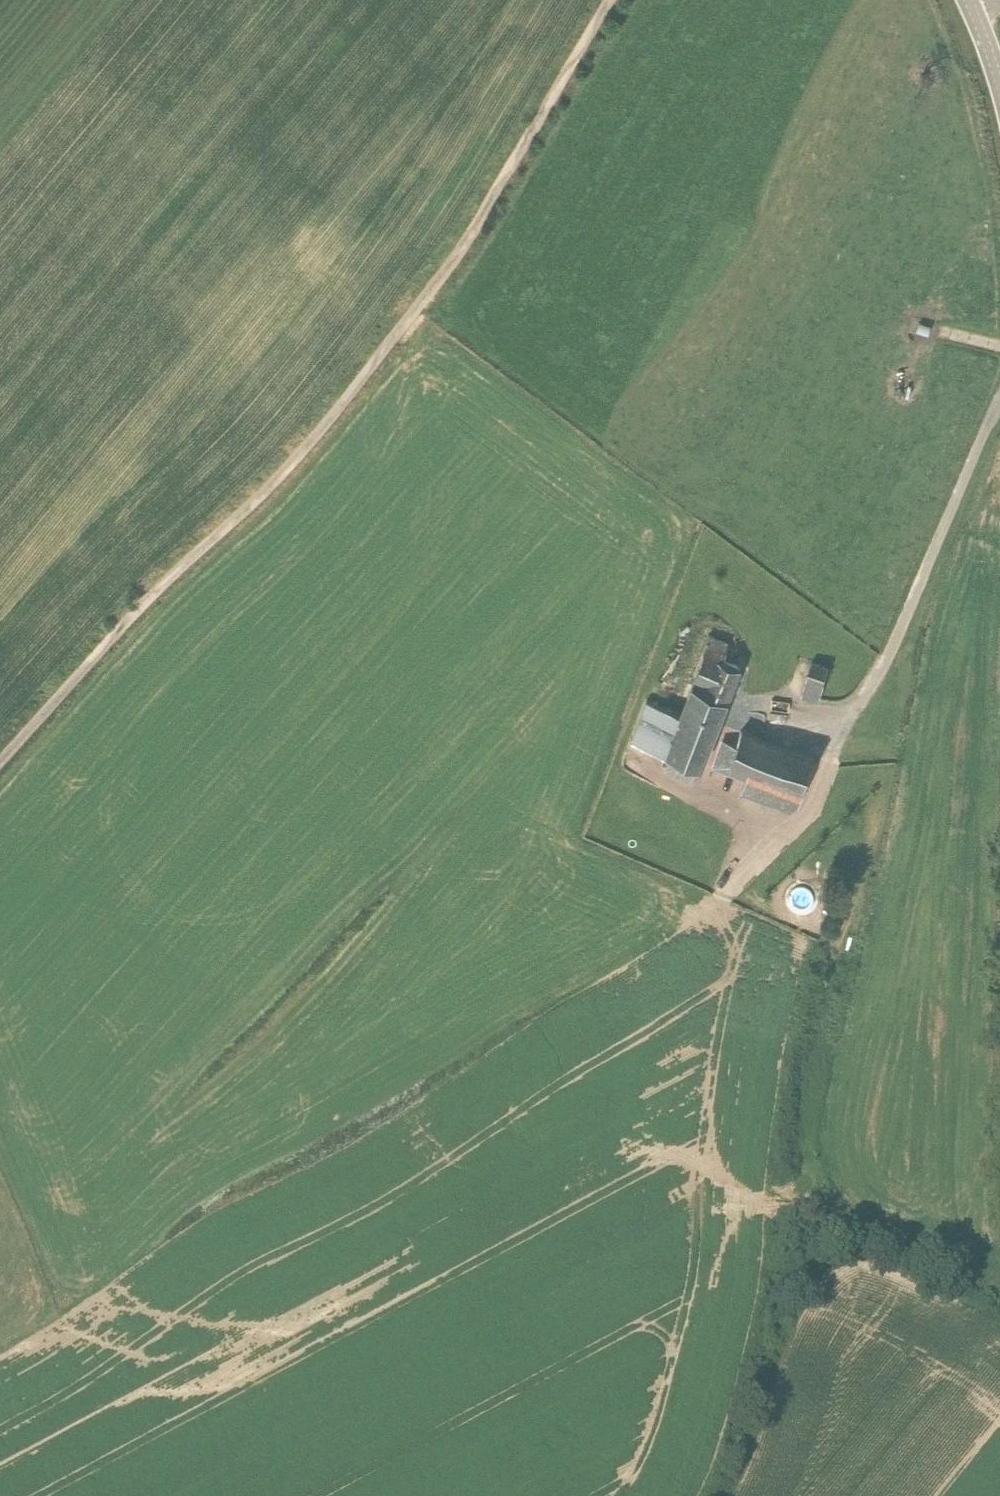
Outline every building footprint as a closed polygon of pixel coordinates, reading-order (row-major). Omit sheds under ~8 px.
[(678,711),(655,703),(646,699),(630,739),(665,753),(660,768),(689,780),(695,764),(700,766),(723,707),(726,699),(727,699),(728,697),(727,697),(739,665),(722,659),(728,642),(709,634),(678,711)] [(801,694),(818,699),(828,667),(812,662),(801,694)] [(792,809),(794,807),(797,803),(805,785),(816,757),(796,750),(740,730),(735,745),(723,741),(713,771),(718,772),(719,770),(745,778),(741,791),(792,809)]
